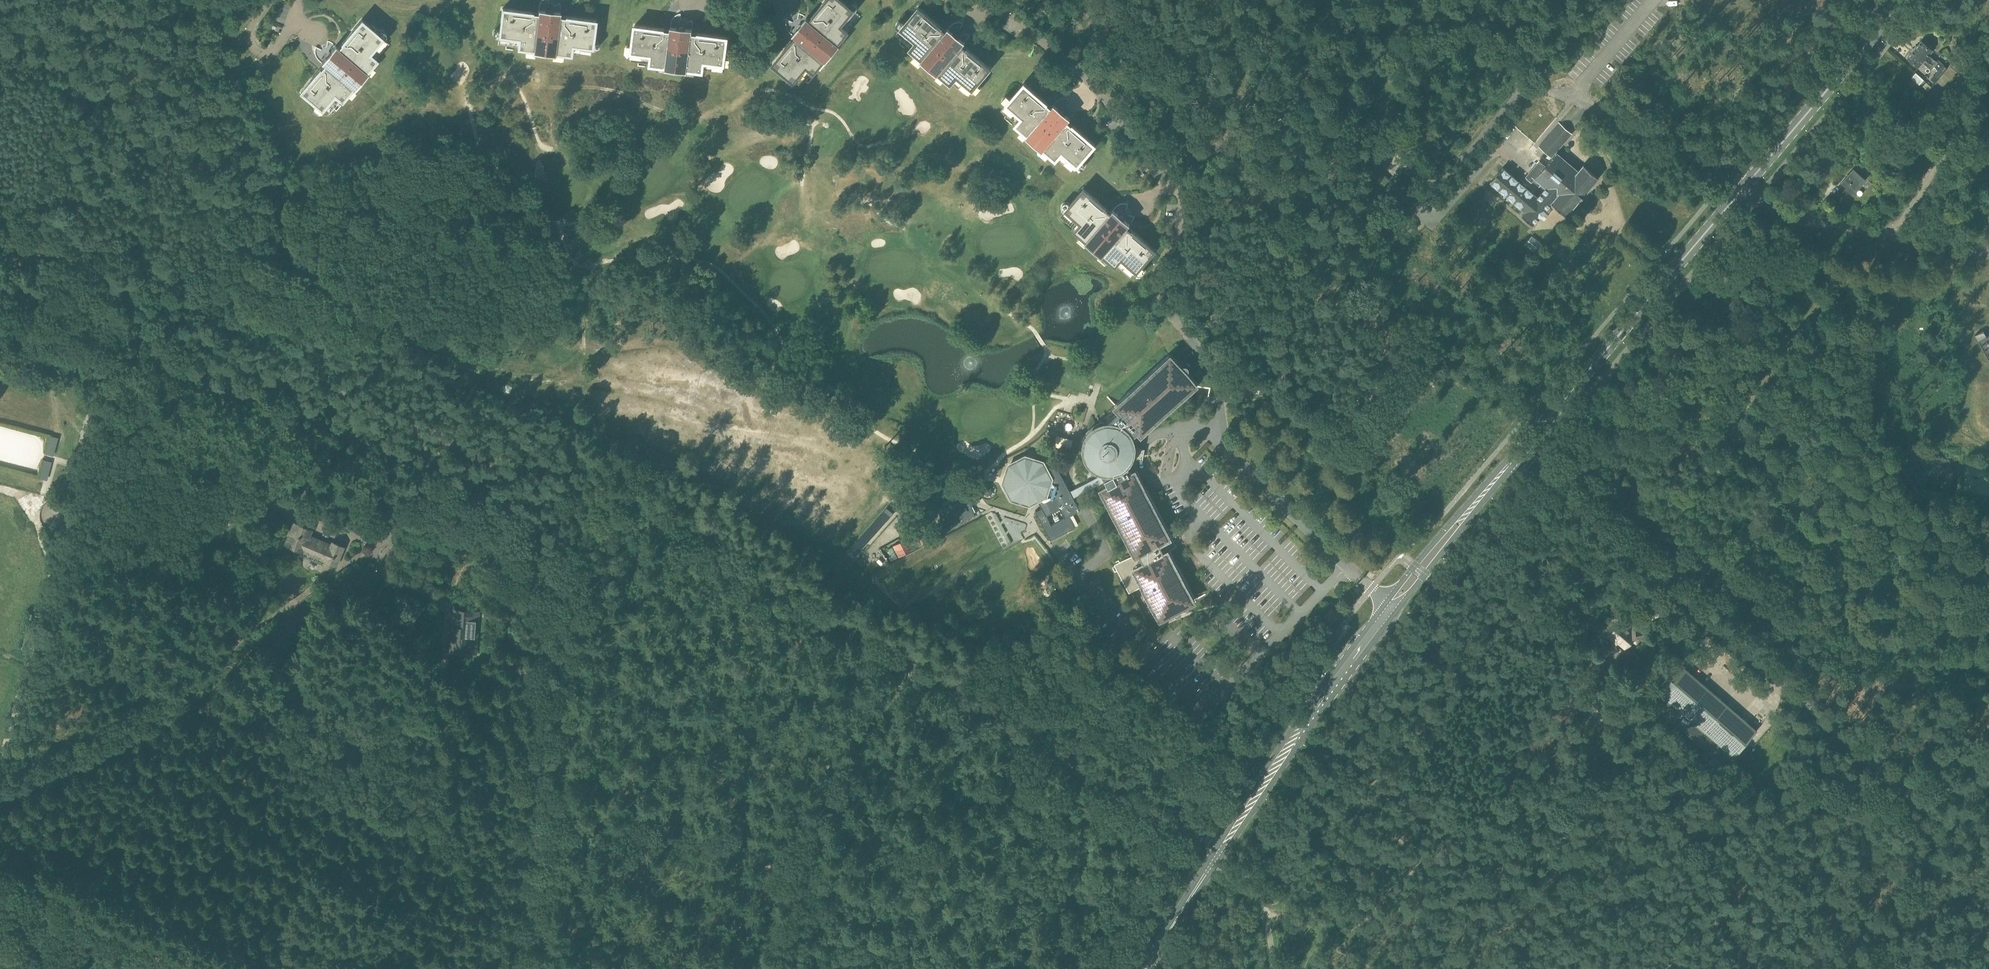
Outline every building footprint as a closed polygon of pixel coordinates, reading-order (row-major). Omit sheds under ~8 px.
[(805,16),(804,15),(803,14),(802,14),(800,13),(799,13),(798,19),(797,19),(796,19),(795,20),(794,20),(793,22),(793,23),(793,24),(793,25),(793,26),(794,26),(794,27),(790,32),(793,34),(796,37),(792,41),(773,64),(774,65),(788,77),(794,81),(801,88),(814,72),(819,66),(826,58),(836,45),(843,37),(848,31),(861,15),(853,9),(848,5),(850,3),(847,0),(842,0),(826,0),(813,15),(814,15),(810,20),(807,17),(805,16)] [(560,12),(561,10),(561,8),(561,7),(561,6),(560,4),(560,3),(554,6),(554,5),(553,4),(552,3),(551,3),(549,3),(548,3),(547,4),(546,4),(546,5),(546,6),(546,7),(539,6),(539,9),(538,13),(532,12),(502,8),(502,10),(500,28),(499,35),(498,45),(518,48),(525,49),(536,50),(552,52),(563,54),(571,55),(591,57),(592,47),(593,40),(596,41),(597,33),(594,33),(595,22),(595,20),(566,16),(566,17),(560,16),(560,12)] [(965,42),(967,40),(968,39),(968,38),(969,37),(969,36),(970,34),(963,33),(963,32),(963,31),(963,30),(962,29),(961,28),(959,28),(958,28),(957,28),(956,29),(955,29),(951,25),(948,28),(946,31),(941,27),(918,7),(917,9),(906,23),(901,28),(895,36),(910,49),(916,54),(924,61),(936,71),(945,78),(951,83),(966,96),(973,89),(977,84),(979,85),(984,79),(982,77),(989,69),(990,68),(967,49),(962,45),(965,42)] [(336,45),(334,44),(333,43),(332,42),(331,41),(329,41),(328,41),(327,47),(326,47),(325,47),(324,47),(323,48),(322,49),(322,51),(322,52),(322,53),(322,54),(323,54),(323,55),(319,60),(322,62),(324,64),(320,69),(301,92),(302,93),(316,104),(322,109),(329,116),(342,100),(348,94),(354,86),(365,74),(372,66),(377,60),(390,44),(383,38),(377,33),(379,31),(373,26),(371,29),(363,22),(363,21),(362,20),(343,43),(339,48),(336,45)] [(693,29),(693,26),(693,25),(693,24),(693,23),(693,21),(692,20),(687,22),(686,22),(685,21),(684,20),(683,20),(682,20),(680,20),(680,21),(679,21),(678,22),(678,23),(671,22),(671,26),(670,30),(664,29),(635,25),(635,27),(632,45),(631,52),(630,62),(650,65),(658,66),(669,67),(685,69),(695,70),(703,71),(723,74),(725,64),(725,57),(728,58),(729,50),(726,49),(727,39),(728,39),(728,37),(698,33),(692,33),(693,29)] [(1921,41),(1907,57),(1918,66),(1922,61),(1931,70),(1934,66),(1938,70),(1934,75),(1935,76),(1932,80),(1935,83),(1937,81),(1939,79),(1947,69),(1947,68),(1943,65),(1938,61),(1937,63),(1928,55),(1932,50),(1921,41)] [(1937,82),(1945,89),(1959,73),(1951,66),(1937,82)] [(1916,80),(1915,81),(1919,85),(1920,84),(1924,80),(1919,76),(1916,80)] [(1926,82),(1922,86),(1928,91),(1932,87),(1926,82)] [(1070,118),(1072,116),(1073,115),(1074,114),(1074,113),(1075,112),(1075,111),(1069,109),(1069,108),(1068,106),(1068,105),(1066,105),(1065,104),(1064,104),(1063,104),(1062,105),(1061,105),(1061,106),(1056,101),(1054,104),(1051,107),(1047,103),(1024,83),(1023,84),(1023,85),(1011,98),(1006,104),(1000,111),(1015,124),(1021,130),(1029,137),(1042,147),(1050,154),(1056,160),(1071,173),(1078,165),(1082,160),(1084,162),(1089,156),(1087,154),(1094,146),(1095,145),(1073,125),(1068,121),(1070,118)] [(1539,103),(1517,128),(1517,129),(1535,143),(1557,117),(1539,103)] [(1511,208),(1515,204),(1526,213),(1522,217),(1533,227),(1552,204),(1567,216),(1599,178),(1584,165),(1579,171),(1556,153),(1572,134),(1559,122),(1539,147),(1552,158),(1548,163),(1542,158),(1537,163),(1538,164),(1526,177),(1532,182),(1535,179),(1546,189),(1538,198),(1503,168),(1490,183),(1513,202),(1509,206),(1511,208)] [(1863,166),(1859,162),(1853,169),(1854,169),(1843,182),(1854,192),(1865,179),(1857,173),(1863,166)] [(1131,224),(1132,222),(1133,221),(1134,220),(1134,219),(1135,218),(1135,217),(1129,215),(1129,214),(1129,213),(1128,212),(1128,211),(1127,210),(1125,210),(1124,210),(1123,210),(1122,211),(1121,211),(1116,207),(1114,210),(1111,213),(1107,209),(1107,208),(1084,189),(1083,190),(1071,204),(1067,210),(1060,217),(1075,230),(1081,235),(1089,242),(1102,253),(1110,260),(1116,265),(1131,279),(1138,271),(1142,266),(1144,268),(1149,262),(1147,260),(1154,252),(1155,250),(1133,231),(1128,227),(1131,224)] [(1526,246),(1536,254),(1543,246),(1533,237),(1526,246)] [(1974,337),(1988,363),(1988,336),(1985,338),(1982,332),(1974,337)] [(1216,333),(1212,338),(1216,342),(1220,337),(1216,333)] [(1088,436),(1087,440),(1085,448),(1086,452),(1089,460),(1091,464),(1098,469),(1100,470),(1102,475),(1070,491),(1057,465),(1045,471),(1041,464),(1026,460),(1012,467),(1007,482),(1015,496),(1030,501),(1037,497),(1043,509),(1037,512),(1036,510),(1036,511),(1051,540),(1076,527),(1075,527),(1074,528),(1068,517),(1080,511),(1073,497),(1105,480),(1109,486),(1100,491),(1134,555),(1120,563),(1119,560),(1114,563),(1115,565),(1114,566),(1115,566),(1112,567),(1115,573),(1117,572),(1129,594),(1142,587),(1160,622),(1175,614),(1176,615),(1178,616),(1180,615),(1181,614),(1182,612),(1181,610),(1197,602),(1170,551),(1177,547),(1171,536),(1138,471),(1132,474),(1127,464),(1130,460),(1132,456),(1135,456),(1137,449),(1133,449),(1134,448),(1133,444),(1131,439),(1140,432),(1144,436),(1198,386),(1186,373),(1188,372),(1189,370),(1189,368),(1188,367),(1186,366),(1185,366),(1183,366),(1181,368),(1169,355),(1115,405),(1122,412),(1108,424),(1105,424),(1097,427),(1094,430),(1088,436)] [(975,515),(970,505),(968,500),(954,496),(945,479),(919,493),(924,503),(927,501),(928,504),(926,505),(931,515),(938,511),(948,529),(975,515)] [(285,544),(303,552),(302,555),(322,563),(323,560),(336,565),(344,547),(332,542),(331,544),(309,535),(312,530),(294,522),(285,544)] [(926,528),(912,535),(918,547),(932,539),(926,528)] [(912,535),(893,546),(899,557),(902,555),(909,552),(912,550),(918,547),(912,535)] [(451,654),(472,656),(476,612),(455,611),(451,654)] [(1611,635),(1609,637),(1617,643),(1618,641),(1625,647),(1632,639),(1636,642),(1644,634),(1635,626),(1631,631),(1620,622),(1610,634),(1611,635)] [(1757,730),(1682,666),(1660,692),(1670,701),(1661,711),(1726,766),(1757,730)]
